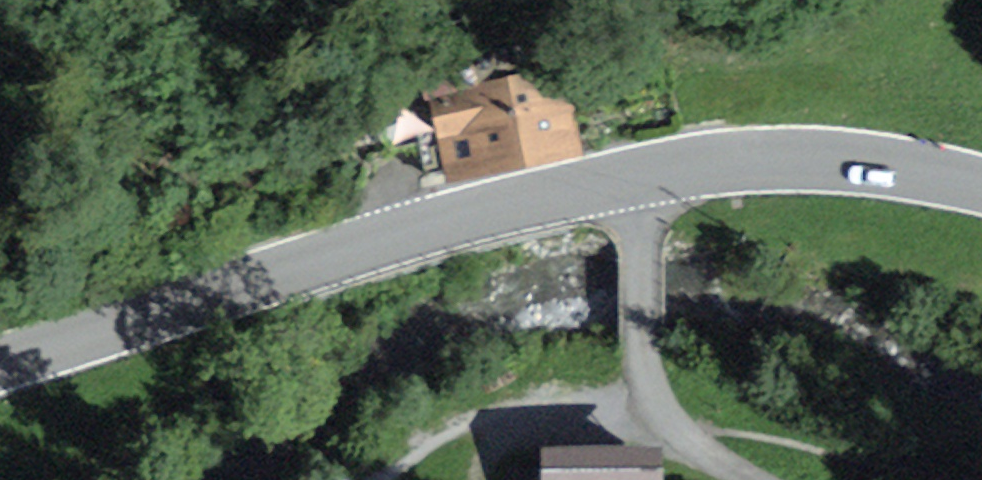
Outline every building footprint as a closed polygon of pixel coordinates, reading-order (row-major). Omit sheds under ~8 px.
[(560,61),(470,79),(473,93),(414,106),(426,176),(558,149),(545,88),(565,85),(560,61)] [(550,479),(653,479),(653,469),(550,470),(550,479)]
